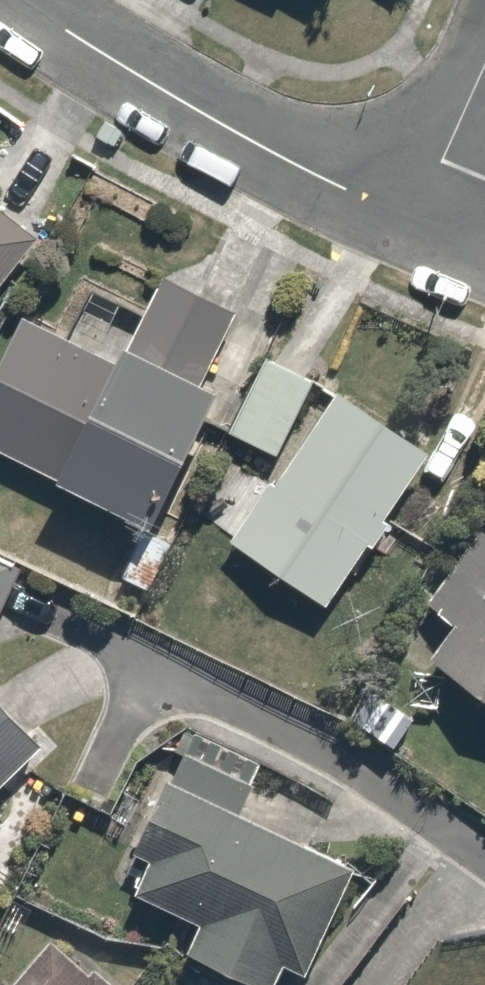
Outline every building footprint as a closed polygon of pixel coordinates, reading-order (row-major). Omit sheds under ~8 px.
[(33,247),(0,223),(0,293),(33,247)] [(168,282),(144,333),(91,308),(73,346),(26,323),(0,376),(0,455),(174,538),(248,383),(221,370),(246,319),(168,282)] [(281,465),(322,385),(275,360),(234,440),(281,465)] [(257,482),(221,533),(341,618),(448,469),(349,398),(278,497),(257,482)] [(427,613),(463,638),(440,671),(484,703),(484,530),(427,613)] [(35,567),(0,552),(0,648),(35,567)] [(61,826),(24,787),(46,766),(0,718),(0,885),(61,826)] [(205,962),(257,984),(299,984),(307,968),(328,977),(371,878),(169,790),(125,888),(220,930),(205,962)] [(50,938),(13,984),(111,984),(50,938)]
